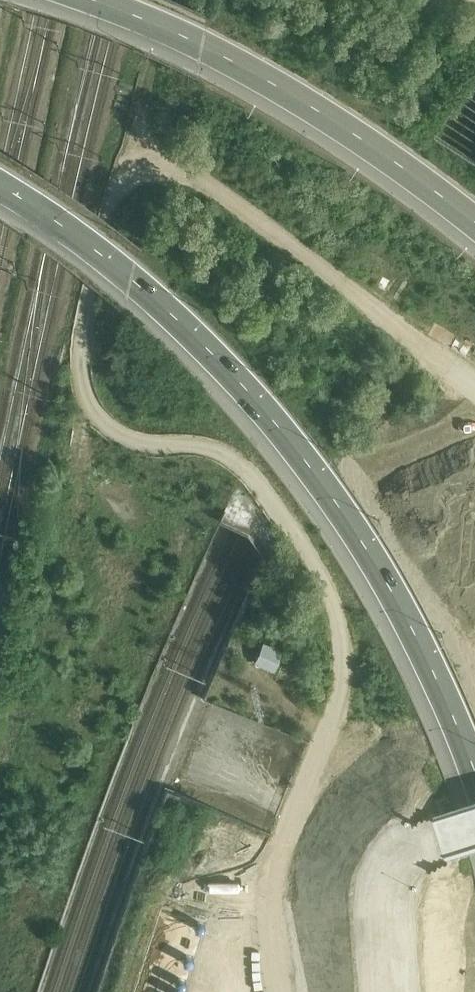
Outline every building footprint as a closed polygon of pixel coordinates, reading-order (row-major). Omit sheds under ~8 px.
[(274,672),(283,650),(263,642),(254,663),(274,672)]
